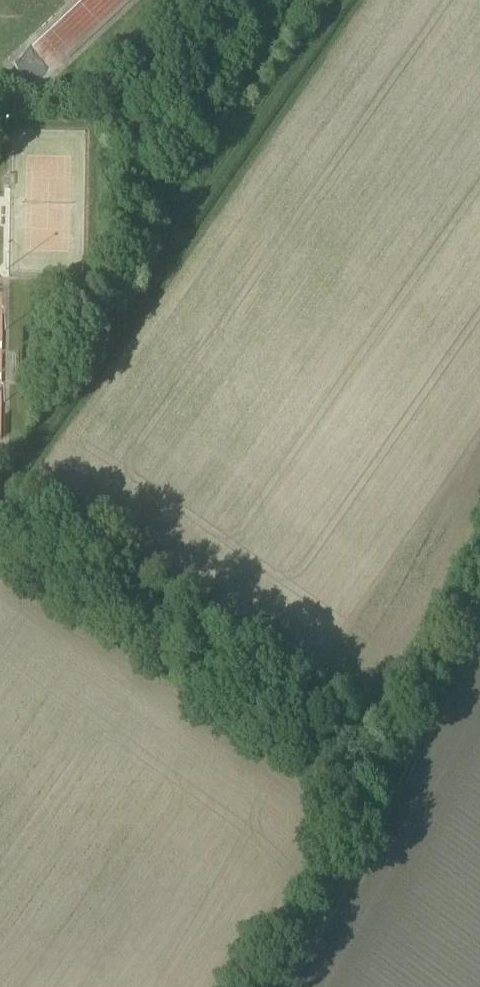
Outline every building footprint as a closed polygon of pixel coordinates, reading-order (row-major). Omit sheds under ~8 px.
[(64,33),(44,51),(61,68),(80,50),(64,33)]
